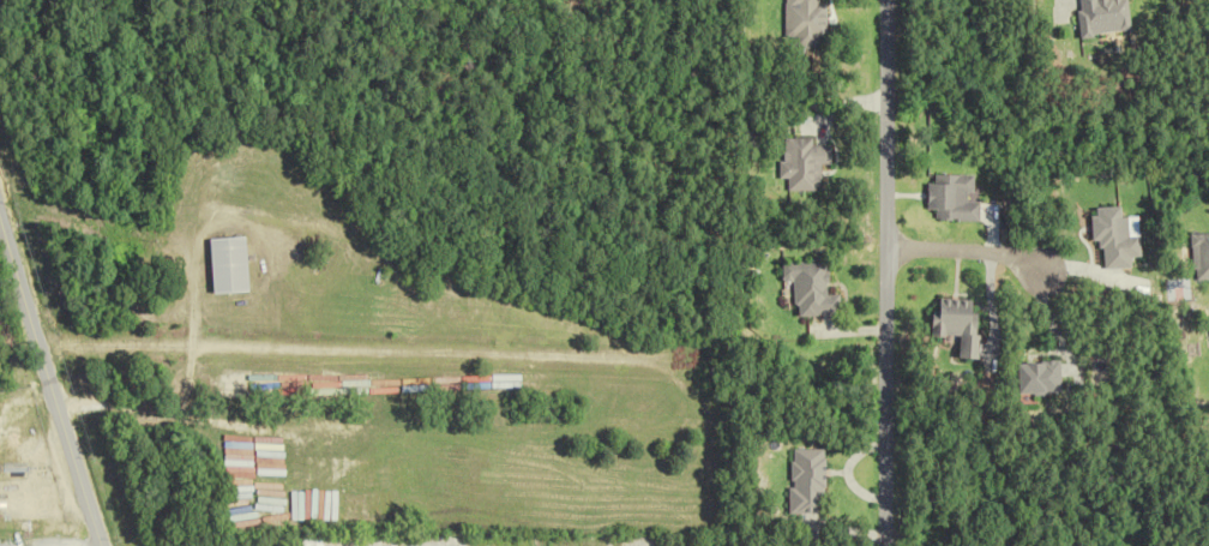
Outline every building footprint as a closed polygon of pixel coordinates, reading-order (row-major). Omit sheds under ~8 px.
[(796,38),(796,49),(824,49),(824,38),(830,38),(830,4),(822,4),(822,0),(788,0),(788,38),(796,38)] [(1133,0),(1082,0),(1086,37),(1136,32),(1133,0)] [(784,139),(784,179),(791,179),(791,191),(824,191),(823,164),(836,164),(836,145),(816,145),(816,139),(784,139)] [(931,211),(937,211),(937,221),(982,222),(982,202),(976,202),(976,176),(931,175),(931,211)] [(1143,257),(1143,236),(1131,237),(1131,218),(1124,218),(1124,207),(1095,208),(1096,241),(1105,241),(1105,269),(1133,269),(1133,258),(1143,257)] [(1208,281),(1208,233),(1193,234),(1195,282),(1208,281)] [(250,293),(248,237),(211,239),(214,294),(250,293)] [(798,282),(799,316),(845,315),(845,295),(832,296),(831,261),(784,263),(785,283),(798,282)] [(980,359),(983,301),(940,299),(938,335),(965,336),(964,359),(980,359)] [(1025,394),(1065,394),(1065,362),(1025,362),(1025,394)] [(827,514),(827,449),(792,449),(792,514),(827,514)]
